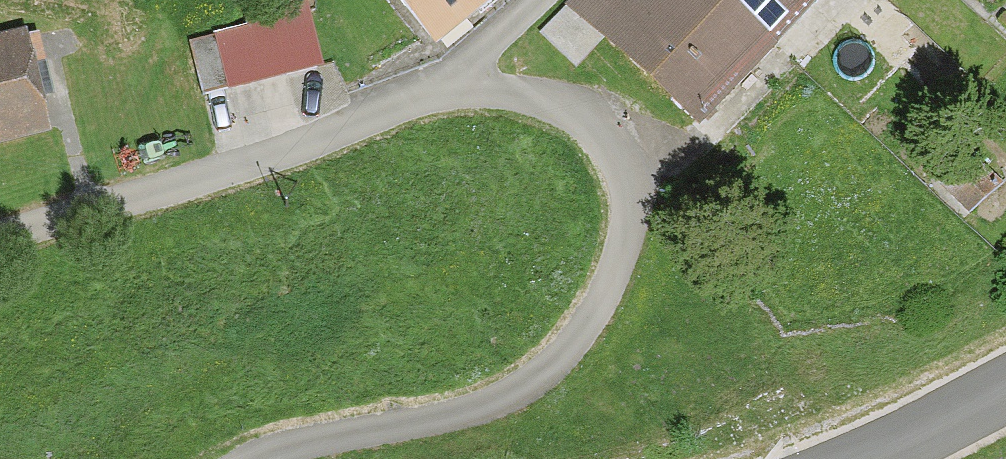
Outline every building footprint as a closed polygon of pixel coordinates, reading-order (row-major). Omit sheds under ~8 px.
[(411,42),(467,0),(379,0),(411,42)] [(536,33),(577,70),(598,47),(687,129),(765,45),(716,0),(567,0),(536,33)] [(765,45),(807,0),(716,0),(765,45)] [(267,21),(237,27),(249,78),(278,72),(267,21)] [(237,27),(210,33),(221,84),(249,78),(237,27)] [(42,134),(14,29),(0,33),(0,146),(42,134)] [(210,33),(182,39),(193,90),(221,84),(210,33)]
